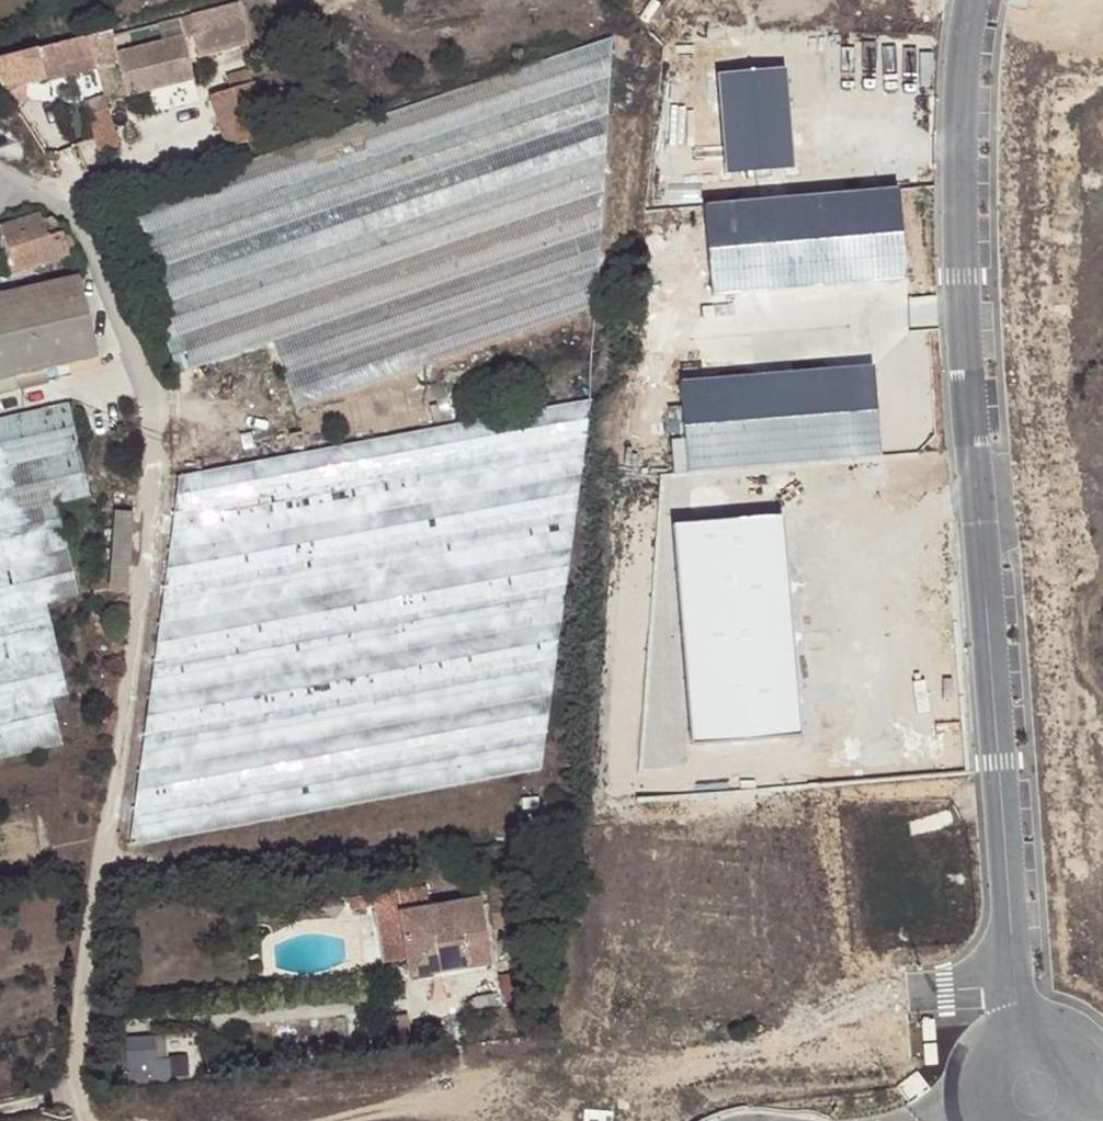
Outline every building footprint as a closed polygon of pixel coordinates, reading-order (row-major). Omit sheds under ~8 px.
[(1010,5),(1025,8),(1027,0),(1011,0),(1010,5)] [(85,37),(95,67),(116,62),(125,95),(193,77),(182,38),(243,22),(238,2),(177,17),(176,15),(85,37)] [(95,67),(85,37),(38,49),(0,58),(0,83),(13,103),(26,99),(23,87),(95,67)] [(118,205),(178,372),(271,339),(297,407),(600,305),(611,38),(118,205)] [(788,64),(717,68),(723,171),(794,166),(788,64)] [(220,131),(225,149),(268,134),(247,70),(226,75),(231,90),(209,96),(220,131)] [(108,108),(103,94),(83,102),(87,115),(108,108)] [(37,171),(51,167),(48,156),(16,107),(0,118),(37,171)] [(87,115),(93,136),(93,138),(99,153),(119,145),(108,108),(87,115)] [(701,211),(710,302),(904,283),(894,191),(701,211)] [(40,212),(0,225),(0,245),(11,272),(70,257),(69,256),(66,244),(72,241),(68,225),(61,223),(56,224),(56,220),(49,217),(42,220),(40,212)] [(78,277),(0,296),(0,377),(97,355),(78,277)] [(876,361),(679,376),(686,467),(882,452),(876,361)] [(591,398),(178,475),(129,847),(542,769),(591,398)] [(61,745),(51,700),(69,696),(48,603),(79,597),(57,503),(88,496),(68,404),(0,420),(0,759),(61,745)] [(305,446),(302,431),(291,434),(294,448),(305,446)] [(127,513),(117,512),(111,589),(128,590),(134,513),(127,513)] [(672,527),(693,745),(802,734),(781,516),(672,527)] [(411,977),(491,963),(480,898),(428,907),(425,885),(396,891),(400,911),(408,960),(411,977)] [(377,915),(400,911),(396,891),(373,894),(377,915)] [(361,910),(359,896),(349,898),(351,911),(361,910)] [(377,915),(385,963),(408,960),(400,911),(377,915)] [(917,1023),(918,1044),(931,1043),(930,1023),(917,1023)] [(160,1037),(128,1041),(131,1064),(139,1063),(141,1078),(198,1071),(197,1058),(163,1062),(160,1037)] [(918,1047),(918,1067),(932,1067),(931,1046),(918,1047)]
